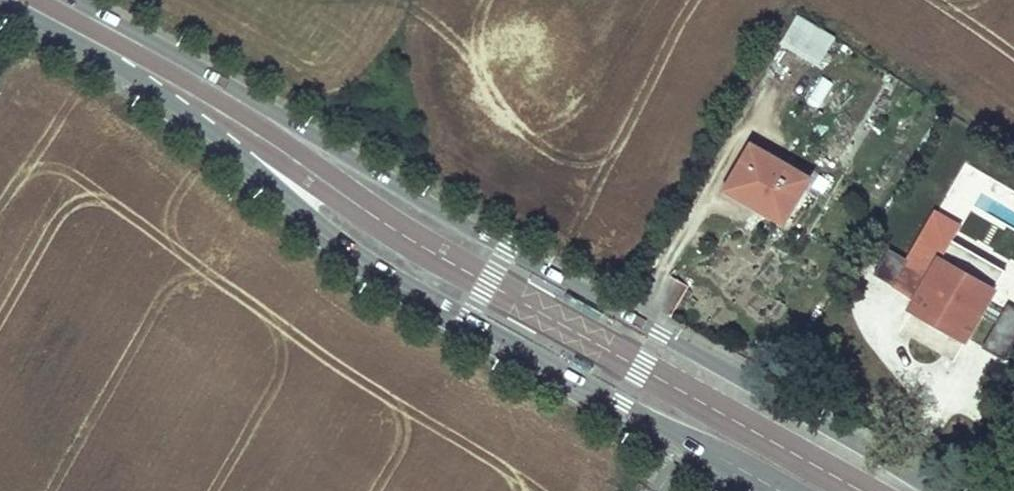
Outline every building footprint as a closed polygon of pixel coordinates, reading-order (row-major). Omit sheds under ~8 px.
[(837,38),(801,16),(786,44),(821,64),(837,38)] [(812,180),(755,147),(735,182),(771,203),(765,212),(787,225),(812,180)] [(771,203),(735,182),(729,191),(765,212),(771,203)] [(961,193),(956,188),(953,194),(958,197),(961,193)] [(963,228),(939,214),(898,287),(922,301),(917,309),(971,340),(998,292),(945,261),(963,228)] [(875,277),(894,284),(905,257),(885,250),(875,277)] [(984,348),(1006,360),(1013,347),(1013,308),(1007,304),(984,348)]
